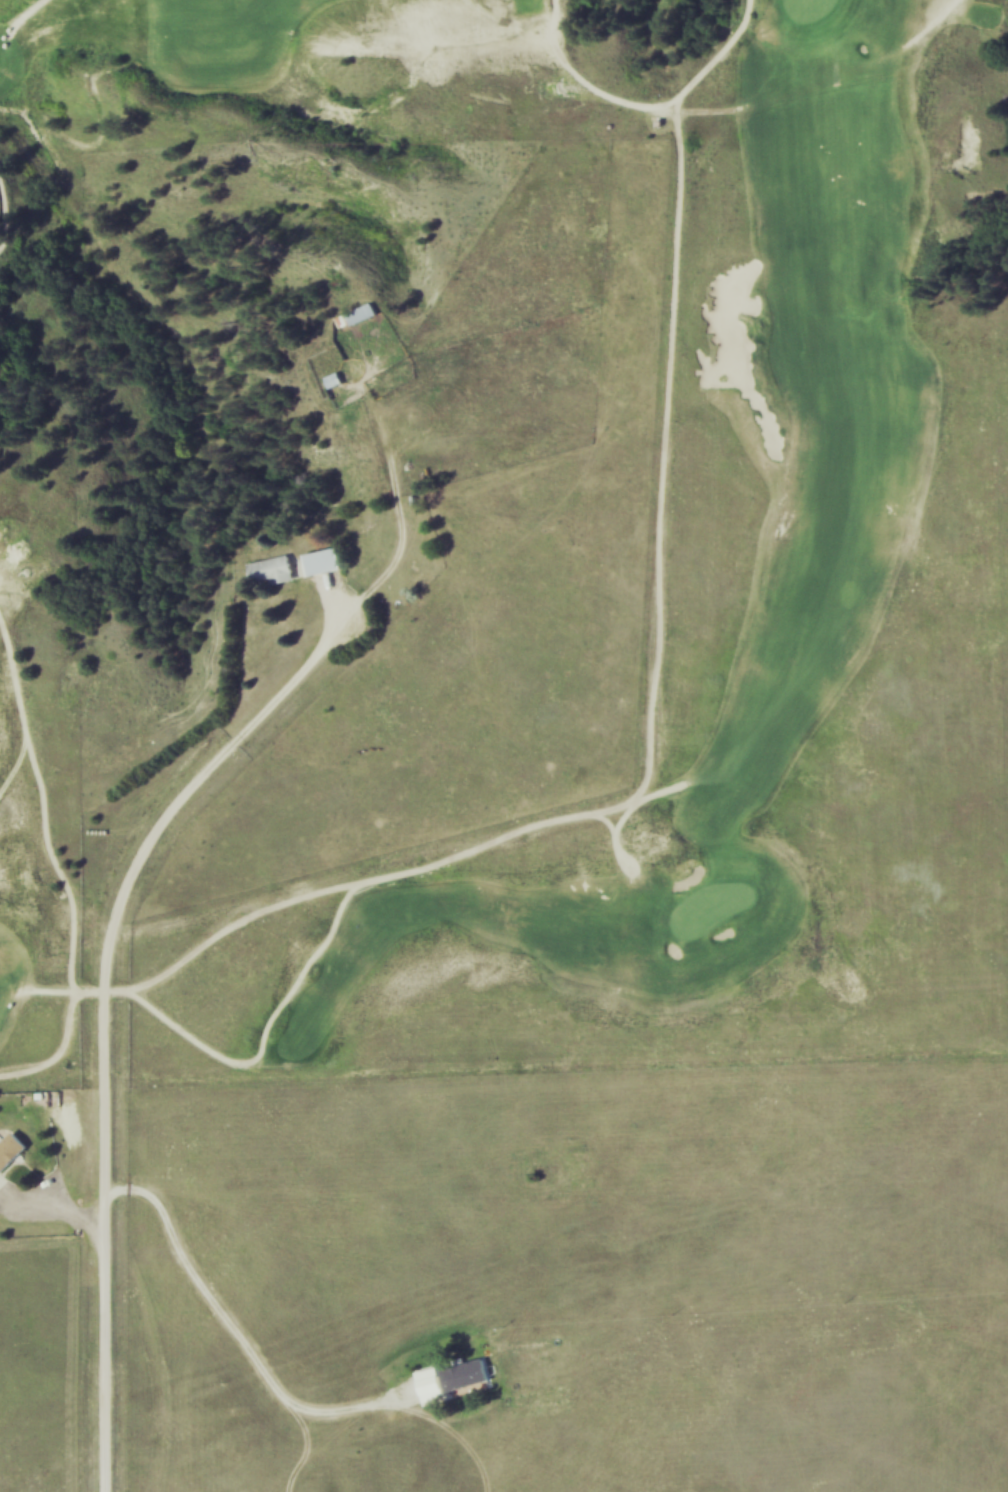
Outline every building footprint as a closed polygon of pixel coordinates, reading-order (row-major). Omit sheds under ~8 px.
[(380,313),(375,301),(348,314),(354,326),(380,313)] [(344,382),(340,372),(328,377),(332,386),(344,382)] [(307,554),(312,574),(345,567),(339,546),(307,554)] [(251,561),(254,581),(276,577),(277,582),(296,579),(292,554),(251,561)] [(16,1132),(0,1147),(0,1173),(1,1174),(30,1146),(16,1132)]
